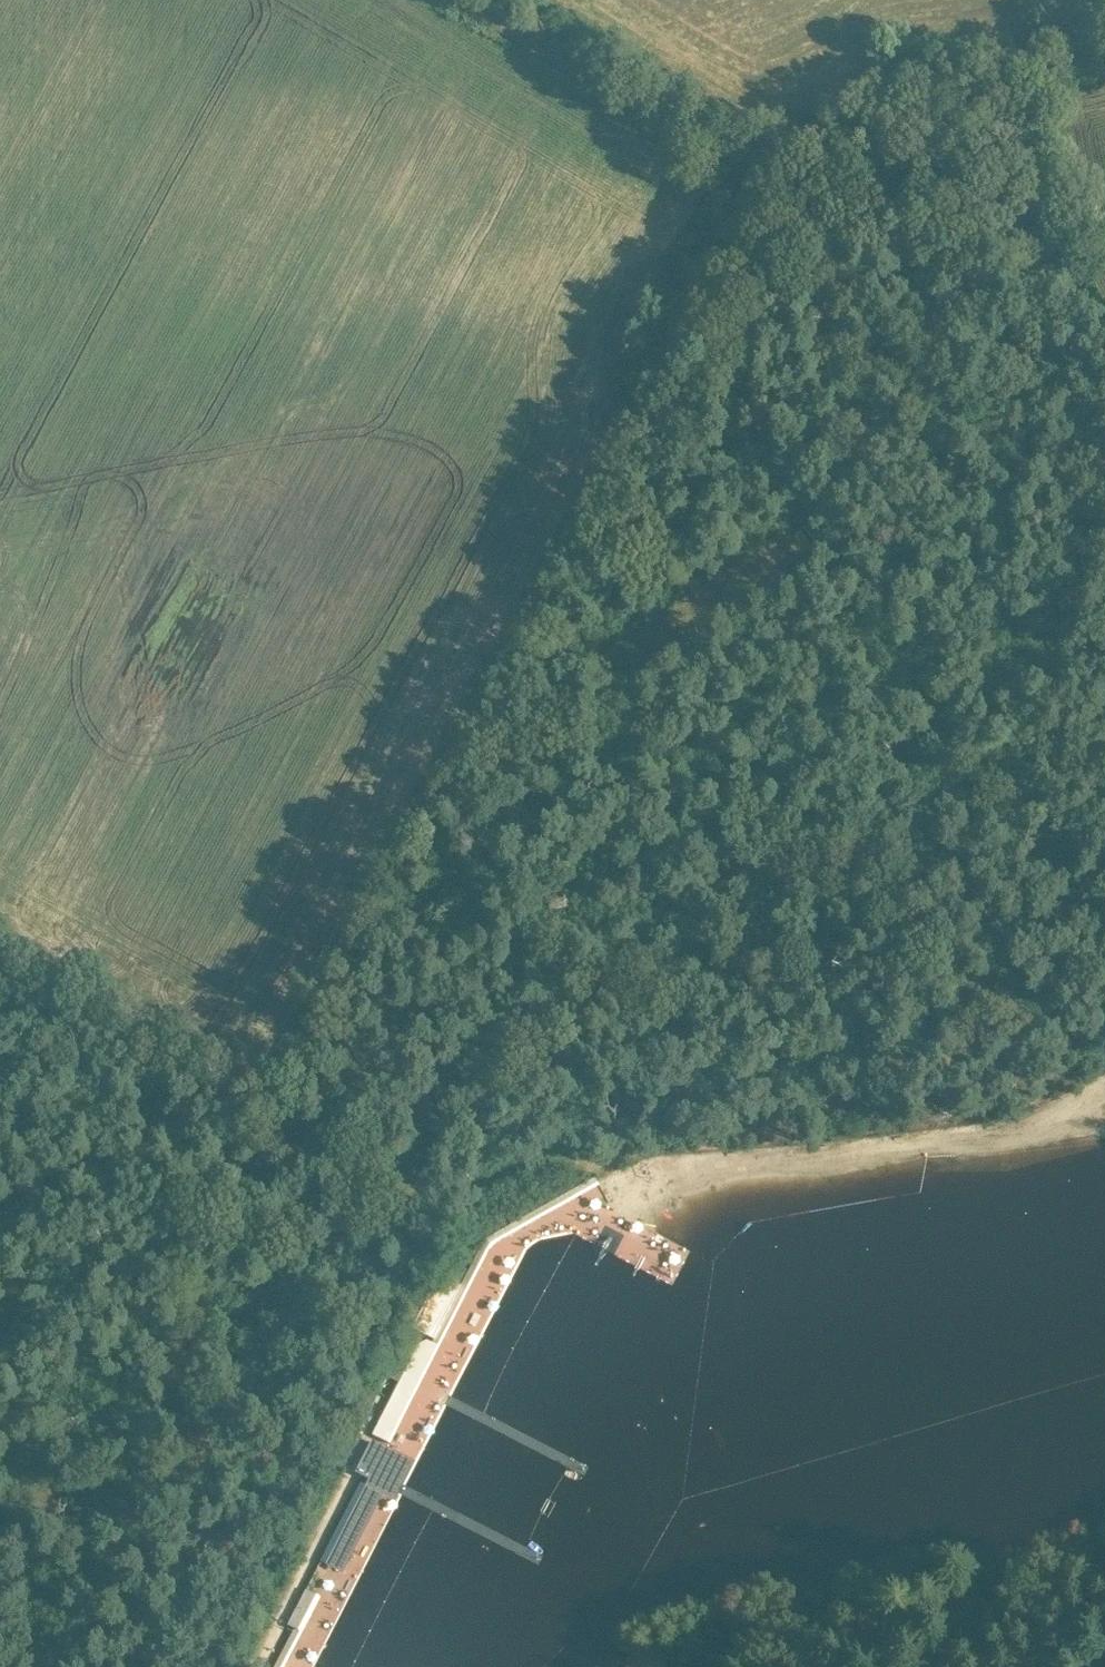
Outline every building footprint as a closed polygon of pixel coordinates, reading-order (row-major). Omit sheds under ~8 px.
[(413,1329),(433,1339),(460,1285),(440,1275),(413,1329)] [(408,1362),(388,1404),(406,1412),(426,1370),(408,1362)] [(392,1440),(397,1415),(382,1411),(377,1437),(392,1440)] [(403,1458),(370,1441),(356,1468),(389,1485),(403,1458)] [(306,1590),(288,1625),(301,1633),(319,1597),(306,1590)]
